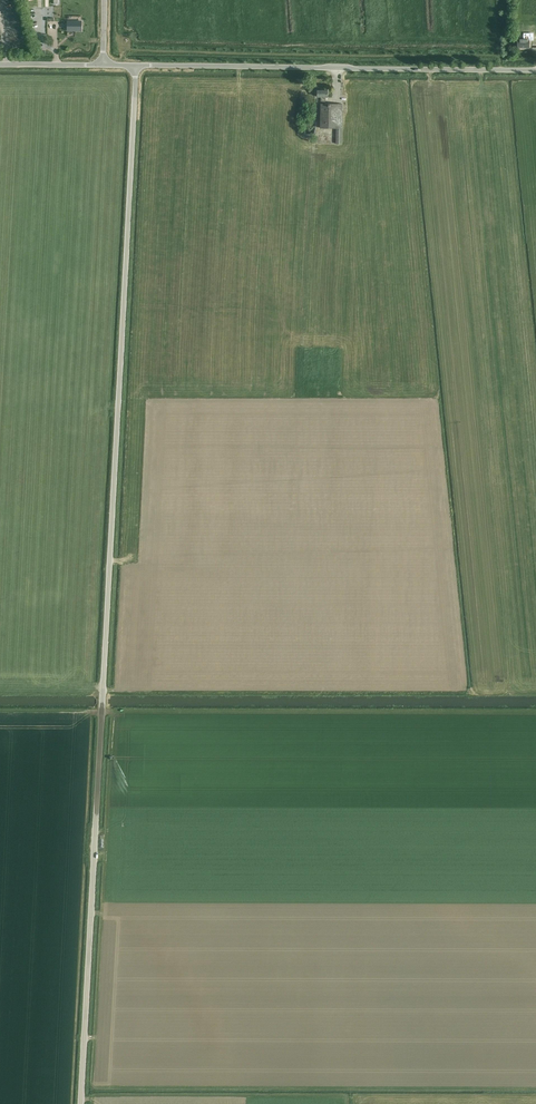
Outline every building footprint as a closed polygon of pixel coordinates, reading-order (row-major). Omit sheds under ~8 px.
[(67,21),(67,30),(71,30),(71,29),(74,29),(74,30),(81,30),(81,21),(67,21)] [(517,42),(517,48),(529,48),(529,39),(528,39),(528,33),(528,32),(526,32),(524,32),(524,39),(517,39),(517,42)] [(320,129),(336,129),(336,144),(342,144),(343,129),(342,103),(325,103),(325,97),(328,97),(328,90),(317,90),(317,97),(320,97),(320,129)]
